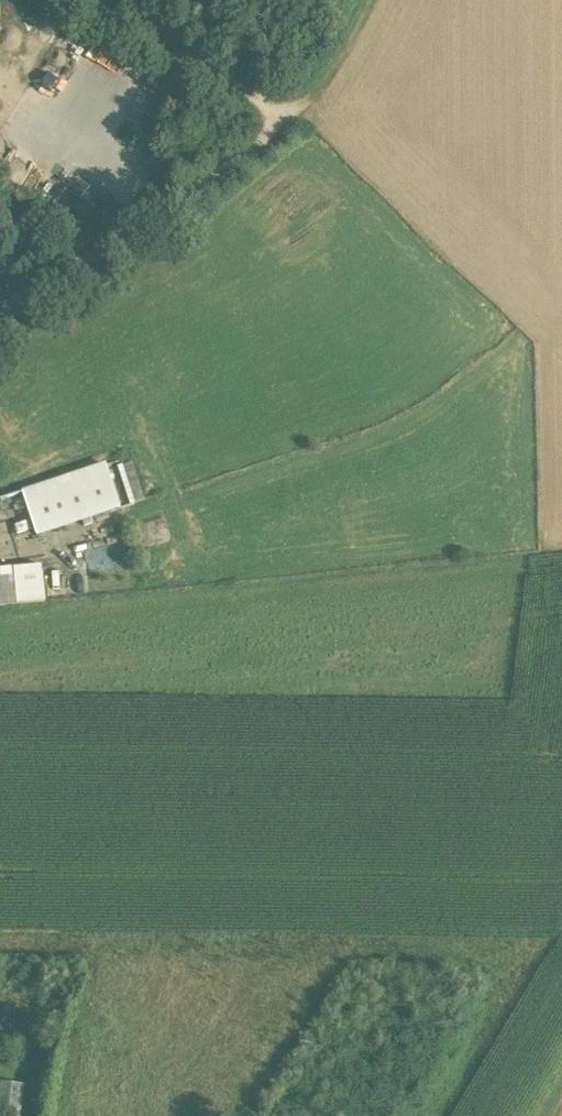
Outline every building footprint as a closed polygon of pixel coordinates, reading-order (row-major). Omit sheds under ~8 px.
[(106,46),(99,60),(132,76),(139,62),(106,46)] [(103,464),(19,492),(34,537),(118,509),(103,464)] [(90,548),(93,567),(126,561),(123,543),(90,548)] [(43,603),(39,568),(0,570),(0,607),(43,603)] [(27,1084),(0,1081),(0,1115),(23,1115),(27,1084)]
